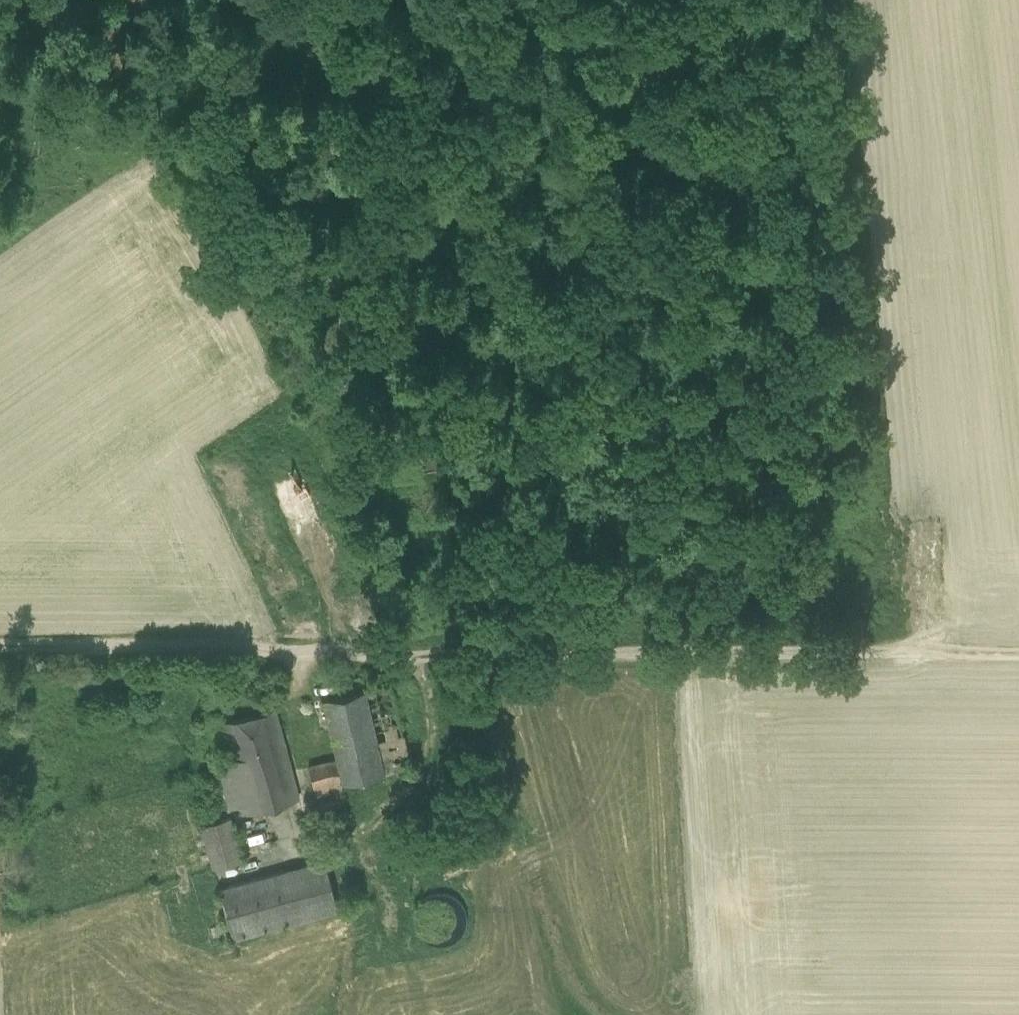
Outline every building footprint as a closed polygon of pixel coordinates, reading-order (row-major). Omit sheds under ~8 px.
[(389,683),(364,689),(384,772),(409,766),(389,683)] [(340,694),(323,699),(338,761),(342,779),(343,782),(384,772),(364,689),(340,694)] [(275,710),(226,722),(235,759),(237,767),(287,755),(275,710)] [(287,755),(237,767),(235,759),(218,764),(220,771),(224,786),(230,810),(247,806),(249,814),(298,801),(287,755)] [(338,761),(308,768),(315,797),(332,793),(329,783),(342,779),(338,761)] [(210,789),(224,786),(220,771),(206,774),(210,789)] [(230,819),(202,827),(213,871),(242,863),(230,819)] [(325,861),(258,879),(272,930),(338,912),(325,861)] [(258,879),(220,889),(233,940),(272,930),(258,879)] [(465,931),(467,921),(464,911),(459,902),(450,897),(440,895),(430,897),(421,903),(416,912),(414,922),(416,932),(422,940),(430,946),(440,948),(451,946),(459,940),(465,931)]
